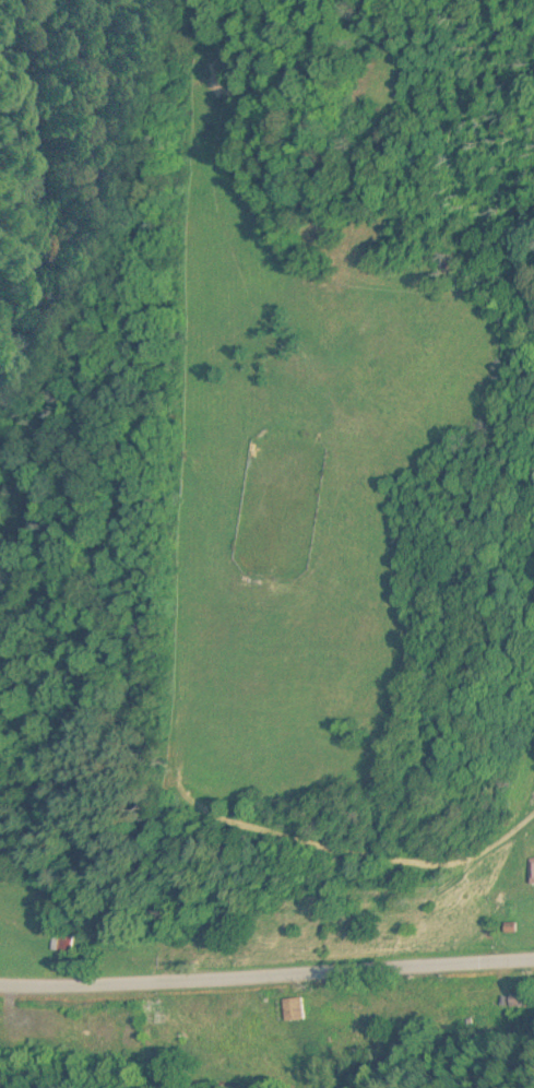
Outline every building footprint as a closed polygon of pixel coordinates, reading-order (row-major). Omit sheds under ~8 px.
[(75,951),(75,936),(53,936),(53,951),(75,951)] [(283,1021),(304,1020),(303,999),(282,1000),(283,1021)]
